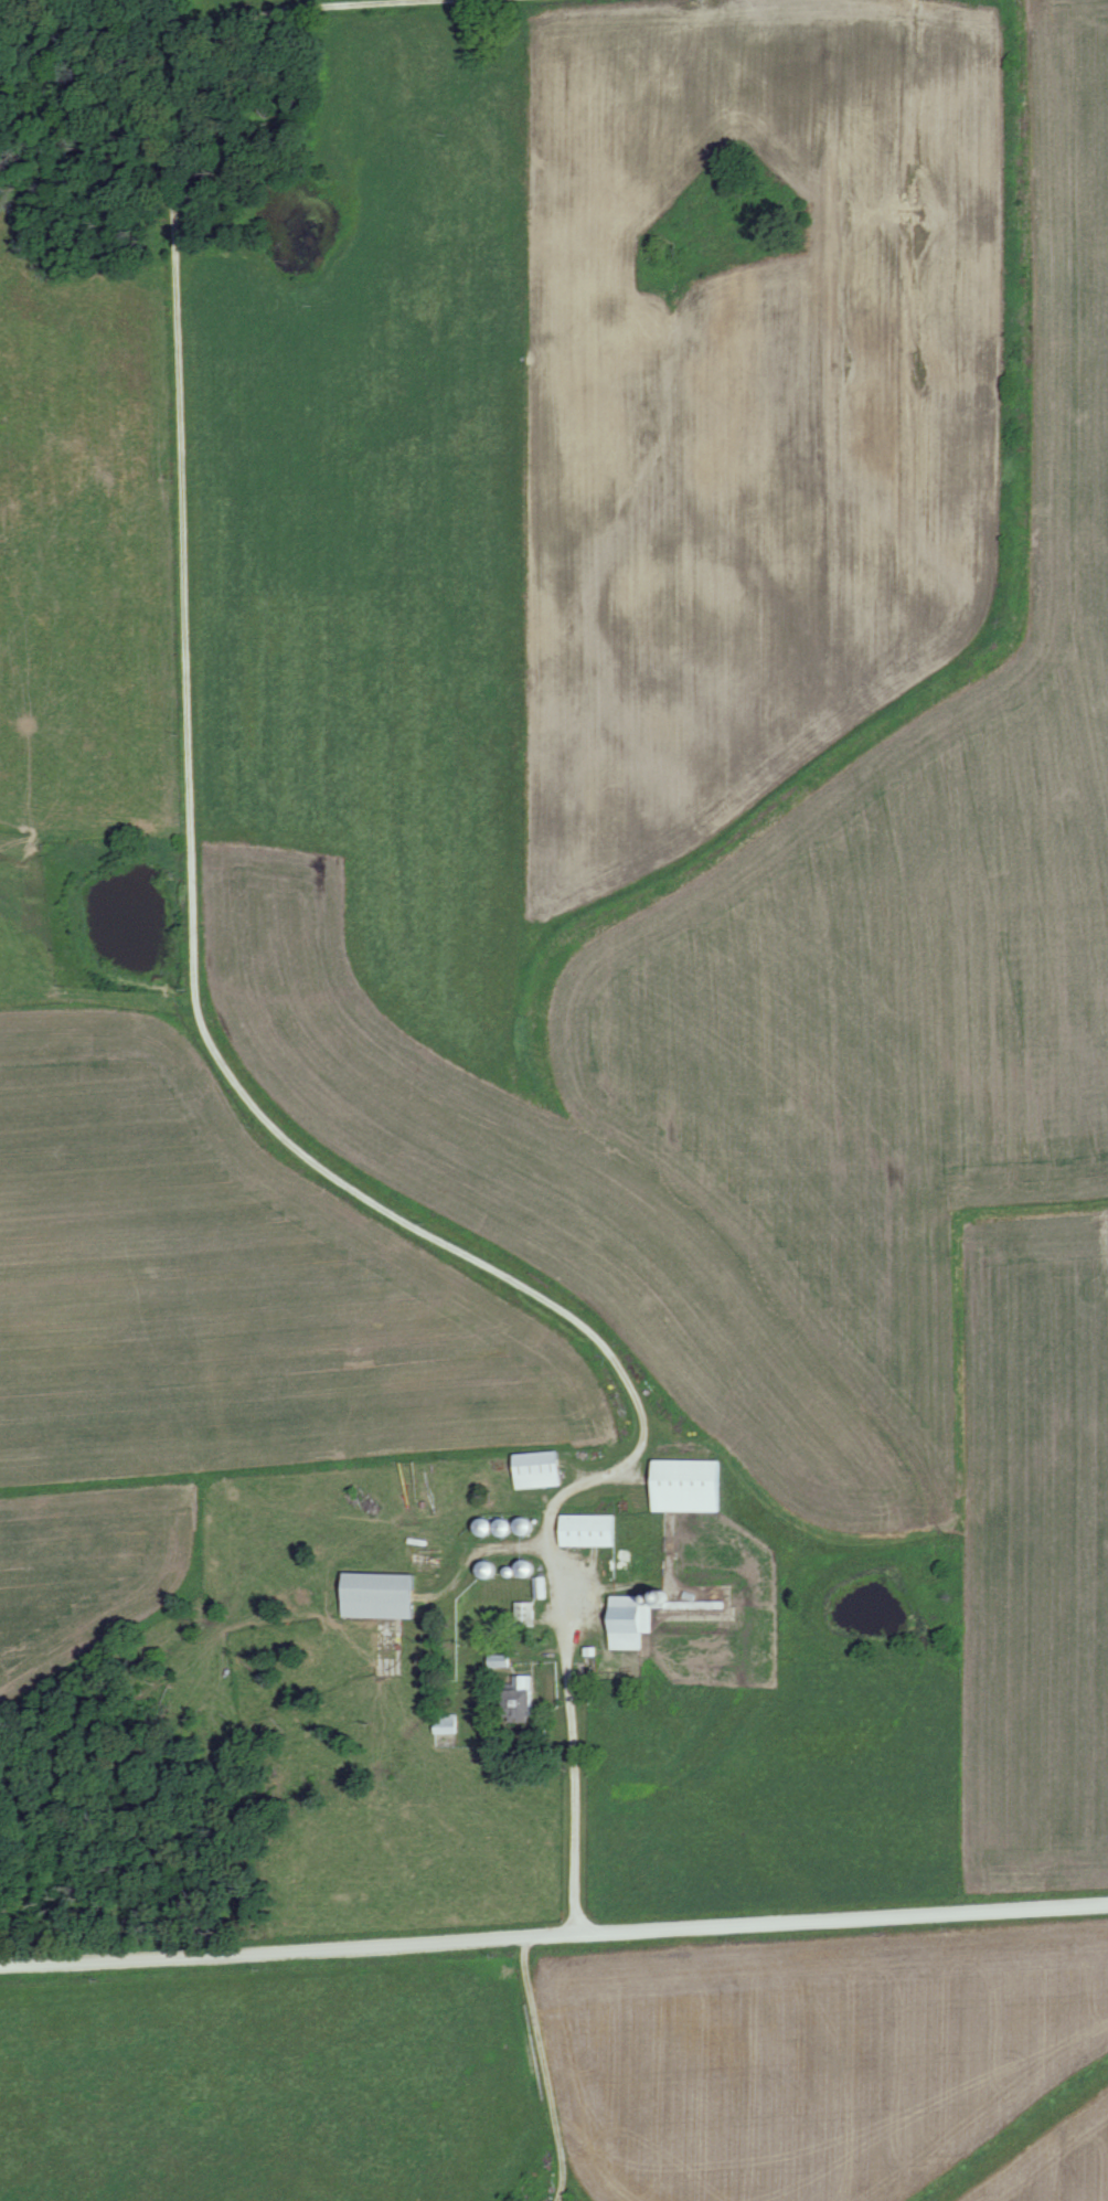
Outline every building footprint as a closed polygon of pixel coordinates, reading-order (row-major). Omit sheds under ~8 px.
[(565,1490),(566,1455),(521,1454),(520,1489),(565,1490)] [(659,1462),(659,1514),(727,1514),(727,1463),(659,1462)] [(621,1548),(621,1517),(563,1517),(563,1548),(621,1548)] [(421,1577),(346,1575),(345,1620),(420,1622),(421,1577)] [(611,1598),(611,1651),(646,1651),(646,1634),(654,1634),(654,1608),(646,1608),(646,1598),(611,1598)] [(537,1719),(536,1677),(513,1678),(513,1719),(537,1719)]
